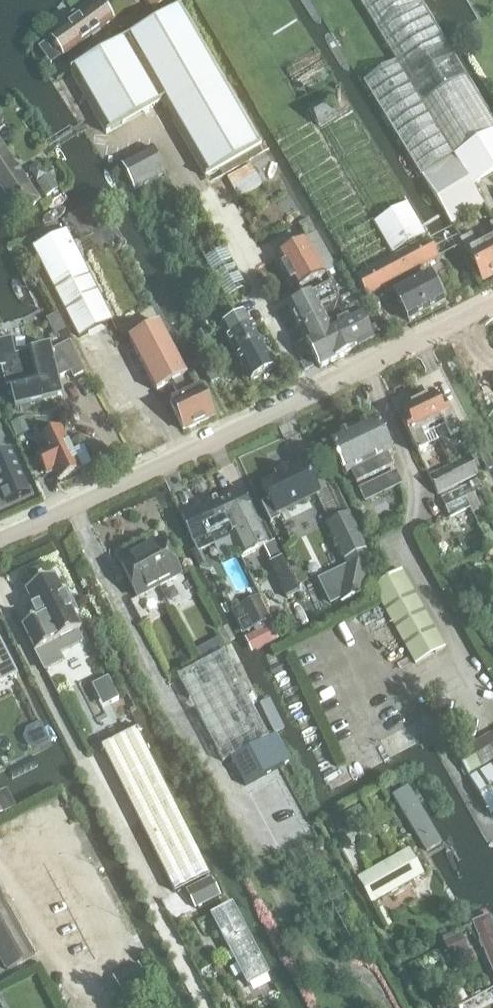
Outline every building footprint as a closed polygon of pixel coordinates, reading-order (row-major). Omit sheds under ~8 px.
[(154,10),(169,0),(147,0),(154,10)] [(420,0),(360,0),(397,62),(362,81),(421,175),(492,131),(492,120),(420,0)] [(51,38),(64,56),(113,21),(100,3),(80,17),(77,14),(74,14),(66,19),(65,23),(68,26),(51,38)] [(161,101),(205,177),(262,144),(181,4),(70,69),(107,133),(161,101)] [(138,16),(122,25),(127,34),(143,25),(138,16)] [(326,100),(308,110),(318,127),(336,117),(326,100)] [(393,257),(392,254),(373,223),(309,115),(273,137),(343,257),(355,277),(393,257)] [(484,206),(472,187),(492,174),(492,131),(421,175),(453,225),(484,206)] [(39,201),(0,143),(0,185),(20,215),(39,201)] [(134,190),(166,173),(152,146),(120,163),(134,190)] [(237,198),(263,185),(251,165),(228,178),(237,198)] [(51,173),(30,187),(39,199),(40,202),(61,189),(51,173)] [(426,234),(407,202),(373,223),(392,254),(426,234)] [(449,224),(431,231),(441,257),(458,251),(449,224)] [(32,247),(79,336),(79,337),(113,320),(66,229),(32,247)] [(492,274),(492,235),(476,244),(471,233),(461,239),(482,280),(492,274)] [(275,255),(286,273),(326,251),(316,234),(275,255)] [(393,257),(355,277),(366,297),(400,279),(407,275),(415,271),(439,259),(428,238),(393,257)] [(207,254),(226,295),(247,285),(228,245),(207,254)] [(296,291),(325,274),(336,269),(332,263),(326,251),(286,273),(296,291)] [(407,275),(410,282),(427,312),(444,303),(428,272),(418,278),(415,271),(407,275)] [(403,286),(393,291),(409,321),(427,312),(410,282),(407,275),(400,279),(403,286)] [(287,306),(303,336),(326,324),(345,313),(330,285),(313,293),(287,306)] [(125,337),(162,319),(152,303),(117,321),(125,337)] [(331,335),(341,330),(351,351),(372,341),(355,308),(345,313),(326,324),(331,335)] [(57,314),(46,320),(54,336),(65,330),(57,314)] [(227,338),(235,352),(258,340),(244,314),(222,325),(229,337),(227,338)] [(156,392),(188,376),(160,322),(128,339),(156,392)] [(331,335),(326,324),(303,336),(319,368),(351,351),(341,330),(331,335)] [(85,373),(70,343),(51,352),(51,351),(32,355),(31,351),(15,355),(11,340),(0,342),(0,369),(1,369),(7,391),(10,390),(15,410),(43,403),(42,399),(58,395),(54,380),(58,379),(70,373),(74,379),(85,373)] [(235,352),(251,381),(273,368),(258,340),(235,352)] [(308,359),(301,363),(306,371),(313,367),(308,359)] [(201,386),(170,401),(183,430),(214,415),(201,386)] [(440,404),(439,403),(434,392),(417,400),(434,433),(444,427),(450,439),(461,434),(449,410),(444,402),(440,404)] [(417,400),(401,408),(406,420),(402,422),(406,431),(419,455),(428,450),(422,438),(434,433),(417,400)] [(19,438),(38,429),(34,418),(24,417),(12,424),(19,438)] [(387,455),(392,453),(376,420),(353,430),(374,476),(393,466),(387,455)] [(60,481),(79,472),(81,471),(59,429),(39,439),(45,452),(37,456),(47,475),(55,471),(60,481)] [(374,476),(353,430),(330,441),(346,475),(351,473),(356,484),(374,476)] [(469,456),(450,466),(460,485),(479,476),(469,456)] [(269,500),(261,504),(271,523),(281,518),(279,514),(319,494),(304,464),(289,472),(288,469),(276,475),(277,478),(262,485),(269,500)] [(15,512),(37,502),(19,466),(0,475),(0,492),(11,514),(15,512)] [(438,496),(460,485),(450,466),(428,477),(438,496)] [(377,482),(382,494),(401,485),(396,473),(377,482)] [(377,482),(359,490),(365,502),(382,494),(377,482)] [(439,499),(449,518),(479,504),(469,484),(439,499)] [(268,545),(250,511),(239,489),(216,499),(243,557),(268,545)] [(216,499),(194,510),(181,516),(198,552),(231,536),(241,558),(243,557),(216,499)] [(340,604),(362,594),(368,559),(366,550),(349,513),(327,524),(351,574),(345,577),(340,604)] [(163,539),(141,551),(160,586),(181,575),(163,539)] [(276,541),(265,547),(271,561),(283,555),(276,541)] [(160,586),(141,551),(119,562),(138,598),(160,586)] [(401,570),(380,582),(376,595),(415,664),(445,648),(401,570)] [(37,617),(38,616),(39,618),(22,626),(45,671),(63,662),(59,654),(82,643),(77,632),(81,630),(73,613),(76,611),(67,592),(63,594),(54,577),(26,591),(35,609),(33,609),(37,617)] [(279,639),(279,638),(259,599),(233,612),(253,652),(279,639)] [(290,621),(305,614),(298,600),(283,607),(290,621)] [(0,684),(17,675),(0,642),(0,684)] [(230,759),(270,737),(224,653),(178,677),(223,762),(230,758),(230,759)] [(108,679),(101,682),(111,702),(118,699),(108,679)] [(174,892),(209,874),(137,731),(102,749),(174,892)] [(491,815),(492,814),(492,764),(481,771),(480,769),(492,761),(492,733),(456,755),(491,815)] [(245,786),(280,768),(291,762),(275,734),(270,737),(230,759),(245,786)] [(394,796),(427,852),(441,843),(408,788),(394,796)] [(0,793),(0,815),(15,807),(6,790),(0,793)] [(357,878),(372,904),(424,875),(409,848),(357,878)] [(185,890),(195,909),(220,896),(210,877),(185,890)] [(6,970),(35,954),(0,892),(0,960),(6,970)] [(268,976),(231,904),(210,914),(247,987),(268,976)] [(492,973),(492,925),(489,916),(472,923),(492,973)] [(460,934),(443,942),(450,957),(467,950),(460,934)] [(138,964),(113,977),(122,995),(147,982),(138,964)]
